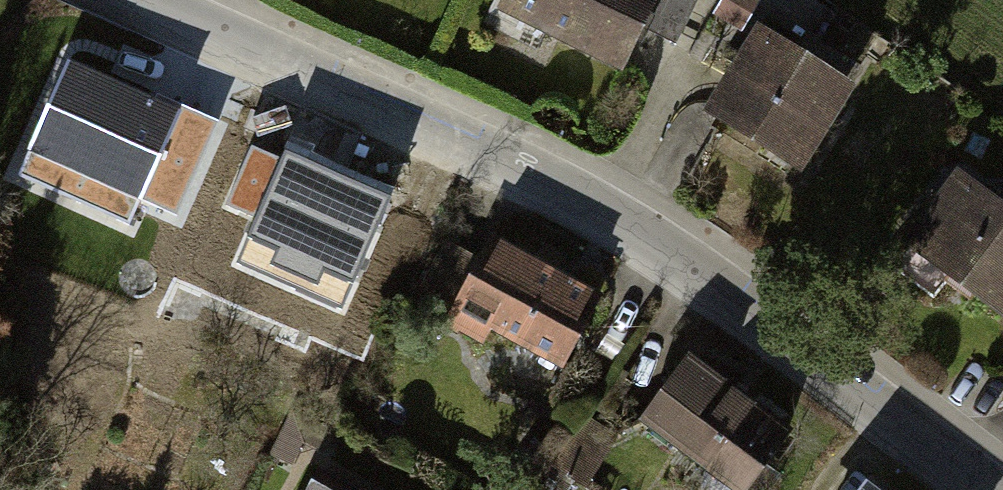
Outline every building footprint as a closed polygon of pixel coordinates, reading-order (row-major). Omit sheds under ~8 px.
[(494,21),(619,85),(664,0),(505,0),(494,21)] [(846,99),(749,44),(696,136),(793,191),(846,99)] [(196,106),(76,56),(45,130),(165,180),(196,106)] [(396,183),(284,141),(254,216),(367,259),(396,183)] [(961,188),(903,268),(1002,340),(1002,218),(961,188)] [(600,295),(501,244),(464,317),(563,367),(600,295)] [(689,358),(641,422),(735,489),(747,489),(790,431),(689,358)]
